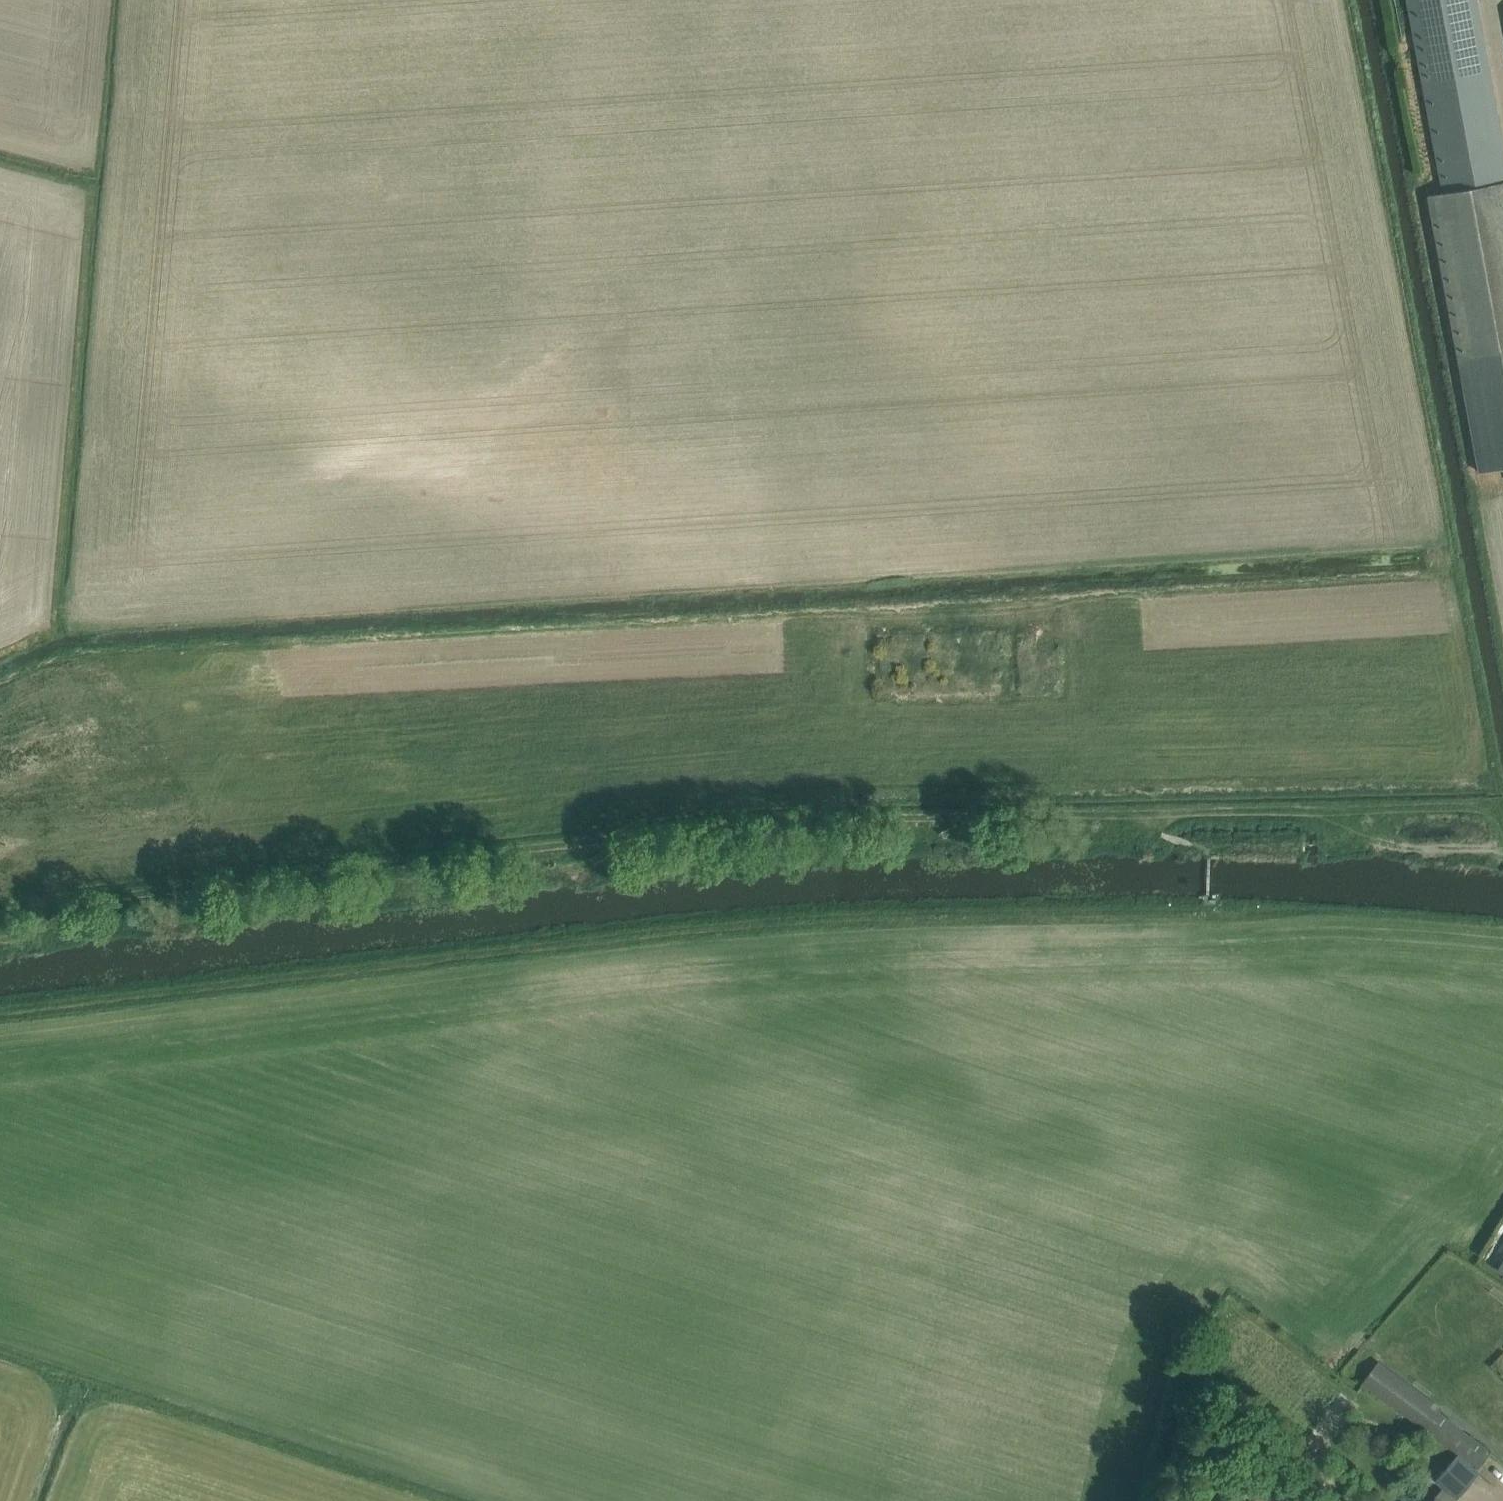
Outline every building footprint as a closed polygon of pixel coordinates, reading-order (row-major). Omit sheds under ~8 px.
[(1478,0),(1408,0),(1424,86),(1443,192),(1430,195),(1481,472),(1502,468),(1502,135),(1478,0)] [(1380,1359),(1365,1381),(1478,1466),(1490,1451),(1440,1412),(1444,1407),(1380,1359)] [(1292,1427),(1276,1446),(1304,1471),(1320,1452),(1292,1427)] [(1459,1454),(1437,1479),(1457,1497),(1480,1472),(1459,1454)] [(1429,1500),(1457,1500),(1442,1487),(1429,1500)]
